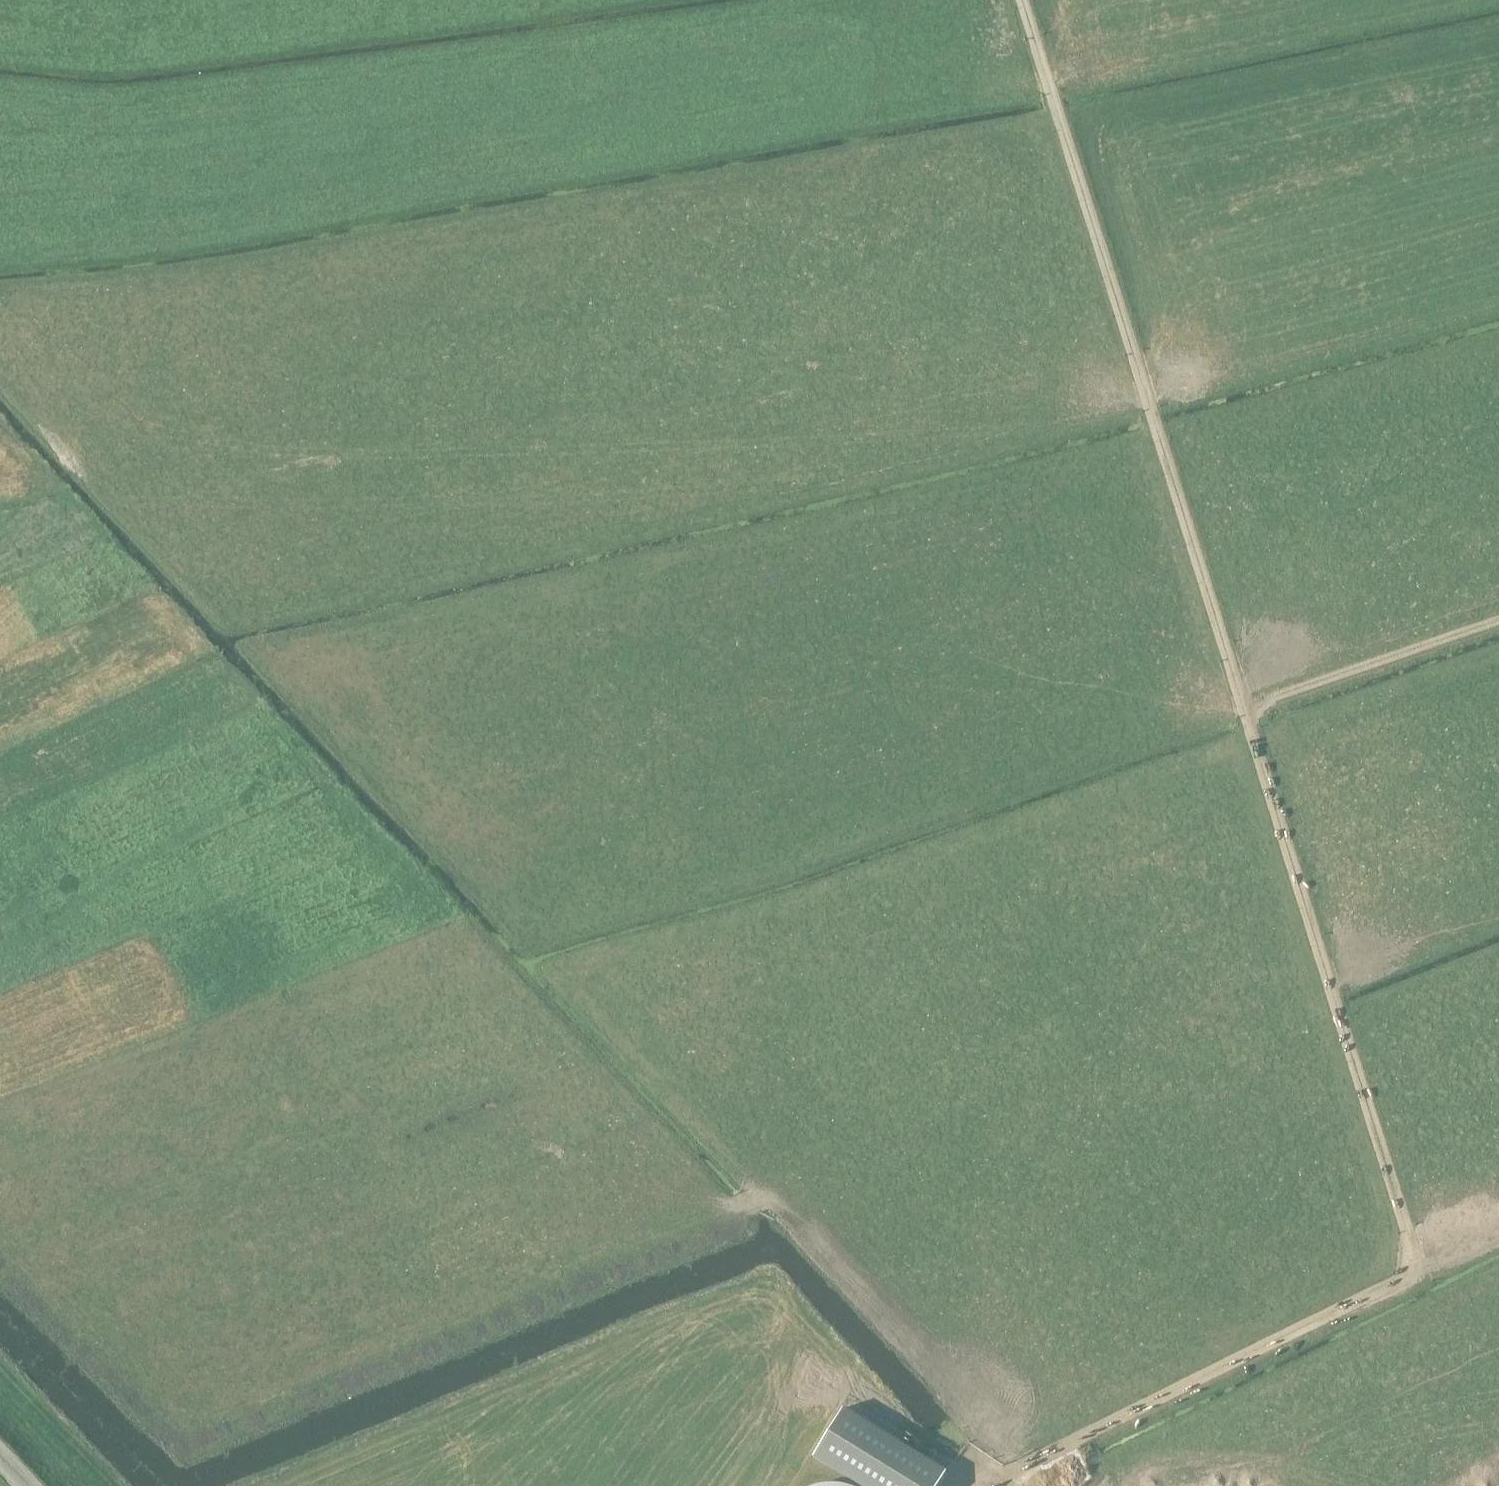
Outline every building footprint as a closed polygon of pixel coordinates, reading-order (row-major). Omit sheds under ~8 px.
[(840,1409),(810,1458),(857,1485),(933,1485),(942,1471),(840,1409)]
